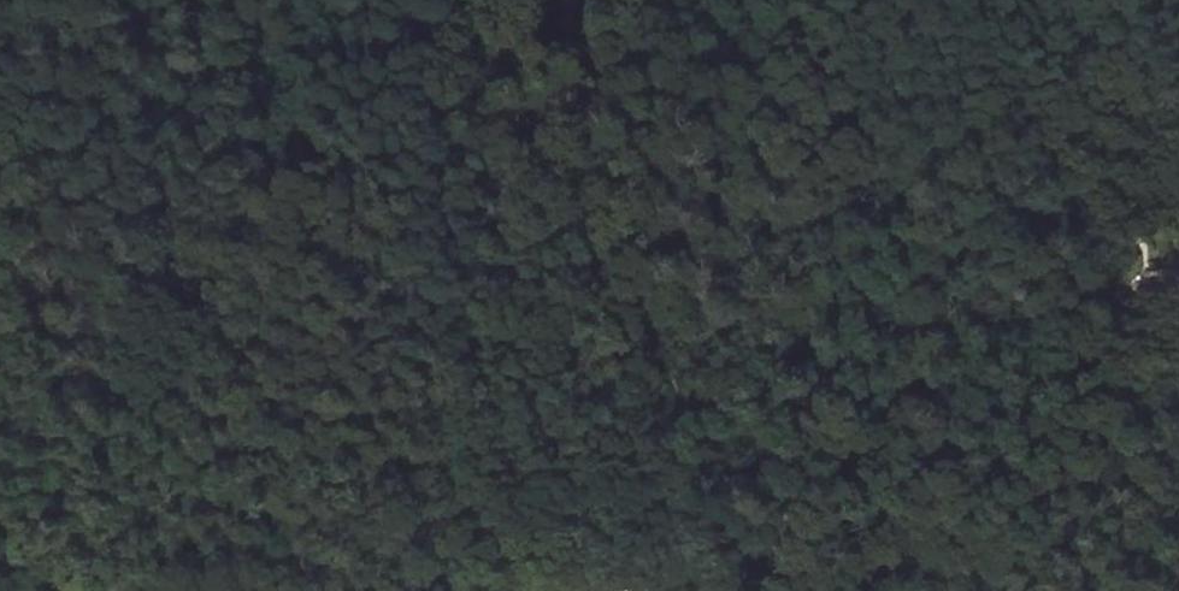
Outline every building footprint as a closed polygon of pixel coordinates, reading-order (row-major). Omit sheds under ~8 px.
[(1162,284),(1158,288),(1156,293),(1157,296),(1158,298),(1165,300),(1178,299),(1178,283),(1162,284)]
